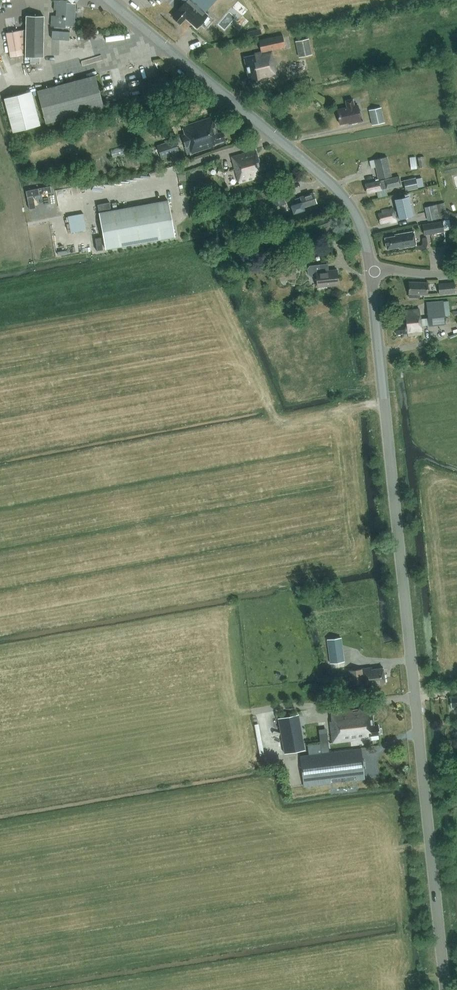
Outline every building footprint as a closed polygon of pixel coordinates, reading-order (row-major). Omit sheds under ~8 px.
[(53,9),(57,10),(57,15),(52,15),(51,25),(55,25),(54,30),(53,30),(52,38),(69,39),(69,31),(64,31),(65,25),(73,26),(75,4),(72,4),(68,0),(54,0),(53,9)] [(184,2),(176,11),(177,11),(172,17),(179,23),(184,18),(195,28),(207,15),(203,12),(213,0),(182,0),(184,2)] [(44,16),(25,15),(25,57),(30,57),(30,63),(39,64),(39,57),(43,57),(44,16)] [(253,53),(253,54),(243,56),(248,82),(250,81),(251,85),(256,84),(256,80),(277,76),(271,49),(284,46),(282,35),(258,40),(261,51),(253,53)] [(299,57),(311,54),(307,39),(296,41),(299,57)] [(104,108),(95,75),(37,90),(46,123),(104,108)] [(291,82),(291,84),(286,85),(288,91),(311,85),(309,77),(291,82)] [(40,125),(31,91),(4,98),(12,132),(40,125)] [(345,100),(346,106),(337,109),(341,123),(352,120),(353,123),(360,121),(356,105),(353,105),(351,99),(345,100)] [(384,122),(381,107),(368,110),(371,125),(384,122)] [(217,133),(212,117),(183,126),(186,134),(182,135),(185,147),(189,145),(191,153),(216,145),(218,144),(227,141),(224,131),(217,133)] [(179,155),(174,139),(156,145),(162,161),(179,155)] [(257,157),(255,150),(231,156),(239,182),(255,178),(255,175),(265,172),(263,164),(260,164),(258,157),(257,157)] [(375,159),(380,178),(391,175),(387,155),(375,158),(375,159)] [(426,167),(424,156),(417,158),(419,168),(426,167)] [(401,184),(398,175),(365,183),(367,192),(401,184)] [(417,187),(415,177),(403,180),(406,190),(417,187)] [(287,192),(275,195),(279,206),(286,204),(284,199),(289,198),(287,192)] [(317,202),(313,192),(295,198),(299,212),(310,208),(308,205),(317,202)] [(378,213),(380,222),(389,220),(390,222),(396,221),(395,216),(398,215),(399,218),(413,215),(408,195),(394,199),(397,211),(394,212),(393,207),(381,210),(382,212),(378,213)] [(105,249),(174,236),(168,200),(99,213),(105,249)] [(439,217),(435,204),(425,207),(429,220),(439,217)] [(77,214),(68,216),(71,232),(80,230),(77,214)] [(301,222),(301,221),(292,224),(295,235),(304,233),(303,230),(313,227),(316,236),(332,231),(330,226),(331,225),(328,216),(317,219),(316,217),(301,222)] [(449,219),(442,220),(442,223),(442,224),(443,231),(451,229),(449,219)] [(442,224),(442,223),(422,225),(424,235),(443,232),(443,231),(442,224)] [(395,234),(395,235),(384,236),(386,248),(398,246),(398,248),(402,248),(402,246),(406,245),(406,247),(415,245),(413,231),(395,234)] [(324,271),(324,264),(311,265),(312,273),(316,273),(317,286),(318,286),(318,288),(326,288),(326,286),(338,285),(337,270),(324,271)] [(295,266),(279,267),(279,278),(295,277),(295,266)] [(427,294),(427,282),(408,281),(408,293),(409,293),(409,296),(419,296),(419,294),(427,294)] [(455,292),(453,282),(438,284),(439,294),(455,292)] [(419,319),(418,309),(398,311),(399,324),(395,325),(396,334),(407,333),(408,336),(421,334),(420,326),(428,325),(428,326),(444,324),(444,315),(449,315),(448,301),(426,303),(427,318),(419,319)] [(325,639),(328,663),(340,661),(337,637),(325,639)] [(369,668),(348,670),(350,685),(363,683),(364,688),(373,687),(373,684),(383,683),(381,668),(370,669),(369,668)] [(332,723),(330,723),(332,744),(368,739),(368,736),(379,735),(378,726),(373,726),(371,708),(331,714),(332,723)] [(295,716),(278,720),(285,753),(302,749),(295,716)] [(360,750),(302,756),(305,787),(363,781),(360,750)]
